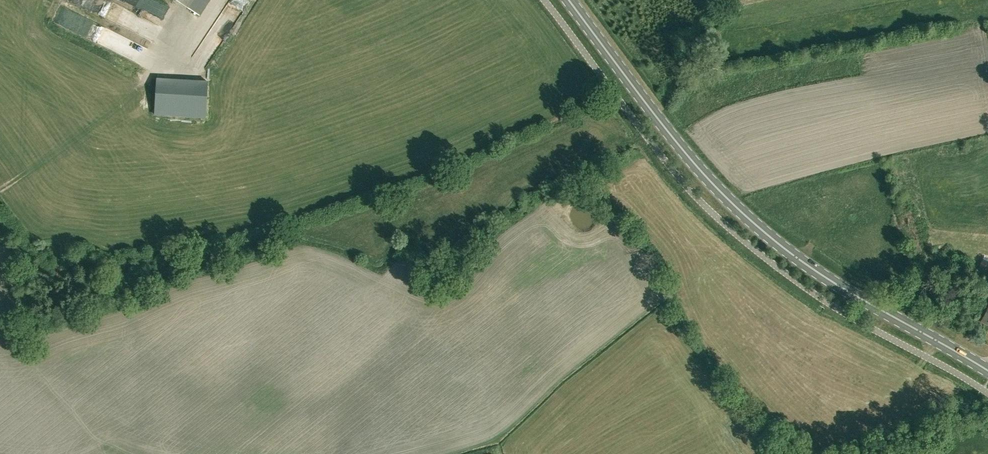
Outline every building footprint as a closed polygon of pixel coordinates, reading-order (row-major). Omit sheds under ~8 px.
[(199,14),(208,0),(178,0),(199,14)]
